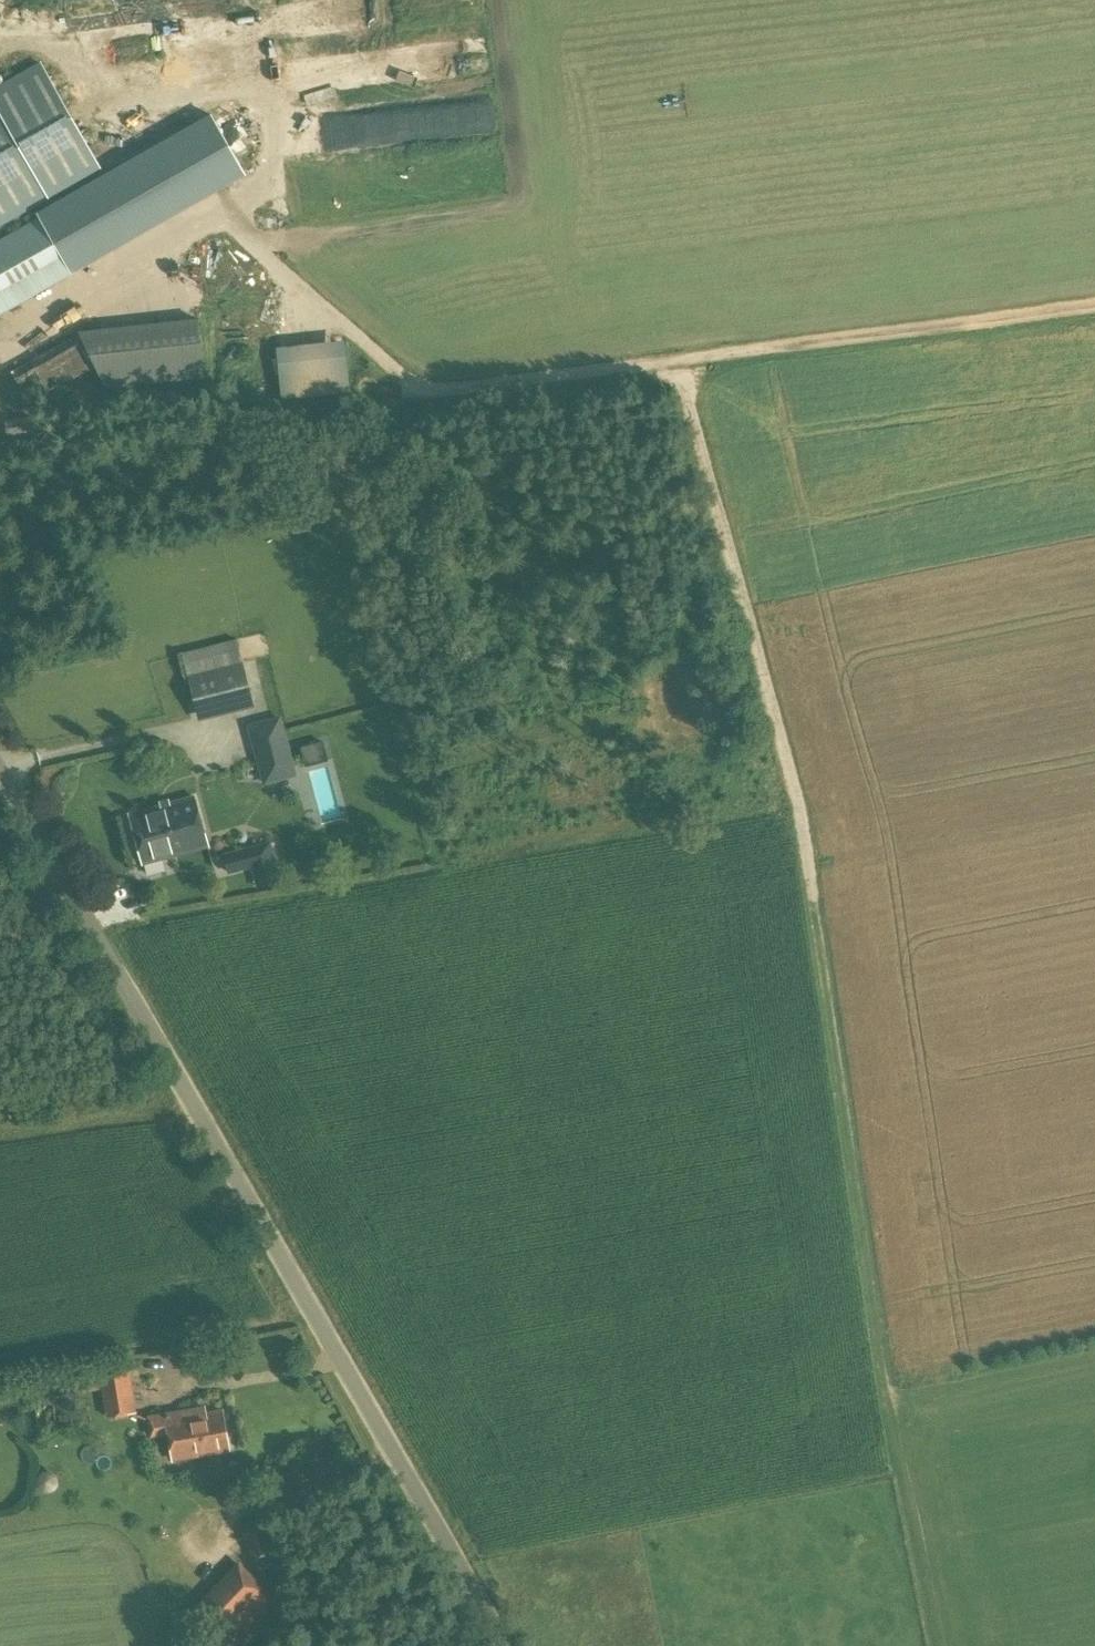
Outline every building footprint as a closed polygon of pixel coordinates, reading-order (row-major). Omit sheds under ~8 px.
[(99,167),(39,62),(0,84),(0,223),(99,167)] [(374,133),(373,112),(348,113),(349,134),(374,133)] [(210,113),(190,124),(225,186),(245,174),(210,113)] [(178,131),(37,212),(39,217),(72,274),(214,193),(178,131)] [(0,239),(0,314),(72,274),(39,217),(0,239)] [(203,378),(197,317),(79,329),(80,332),(11,370),(18,385),(38,376),(47,394),(94,367),(86,350),(88,349),(105,388),(203,378)] [(353,337),(282,340),(285,390),(356,386),(353,337)] [(8,442),(36,439),(33,416),(5,419),(8,442)] [(196,713),(251,700),(243,666),(187,680),(196,713)] [(256,759),(290,750),(280,715),(246,724),(256,759)] [(323,740),(300,747),(305,766),(328,760),(323,740)] [(136,839),(200,822),(194,798),(129,815),(136,839)] [(200,822),(136,839),(142,863),(207,846),(200,822)] [(270,839),(222,852),(228,873),(251,867),(257,888),(282,881),(270,839)] [(106,1417),(136,1412),(129,1365),(98,1370),(106,1417)] [(78,1394),(100,1389),(97,1375),(75,1380),(78,1394)] [(172,1462),(230,1452),(222,1408),(206,1411),(205,1405),(146,1416),(150,1437),(167,1434),(172,1462)] [(227,1489),(240,1487),(238,1479),(225,1481),(227,1489)] [(280,1602),(245,1568),(192,1624),(215,1645),(238,1645),(280,1602)]
